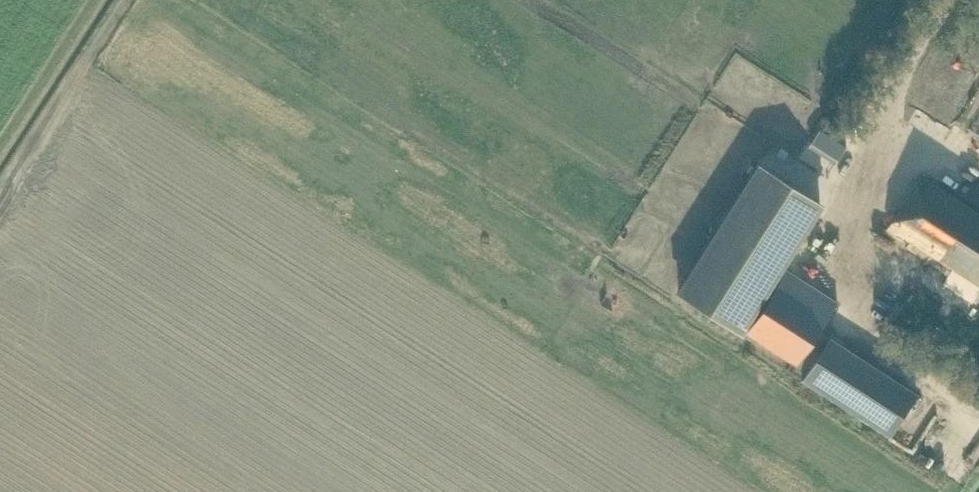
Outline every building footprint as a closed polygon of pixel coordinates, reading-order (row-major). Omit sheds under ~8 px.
[(675,291),(741,334),(824,204),(757,161),(675,291)] [(887,228),(936,260),(950,269),(940,284),(968,303),(978,287),(978,288),(978,211),(923,174),(887,228)] [(746,333),(796,365),(838,302),(787,269),(746,333)] [(802,380),(890,436),(917,393),(830,335),(802,380)] [(933,466),(950,440),(941,433),(923,460),(933,466)]
